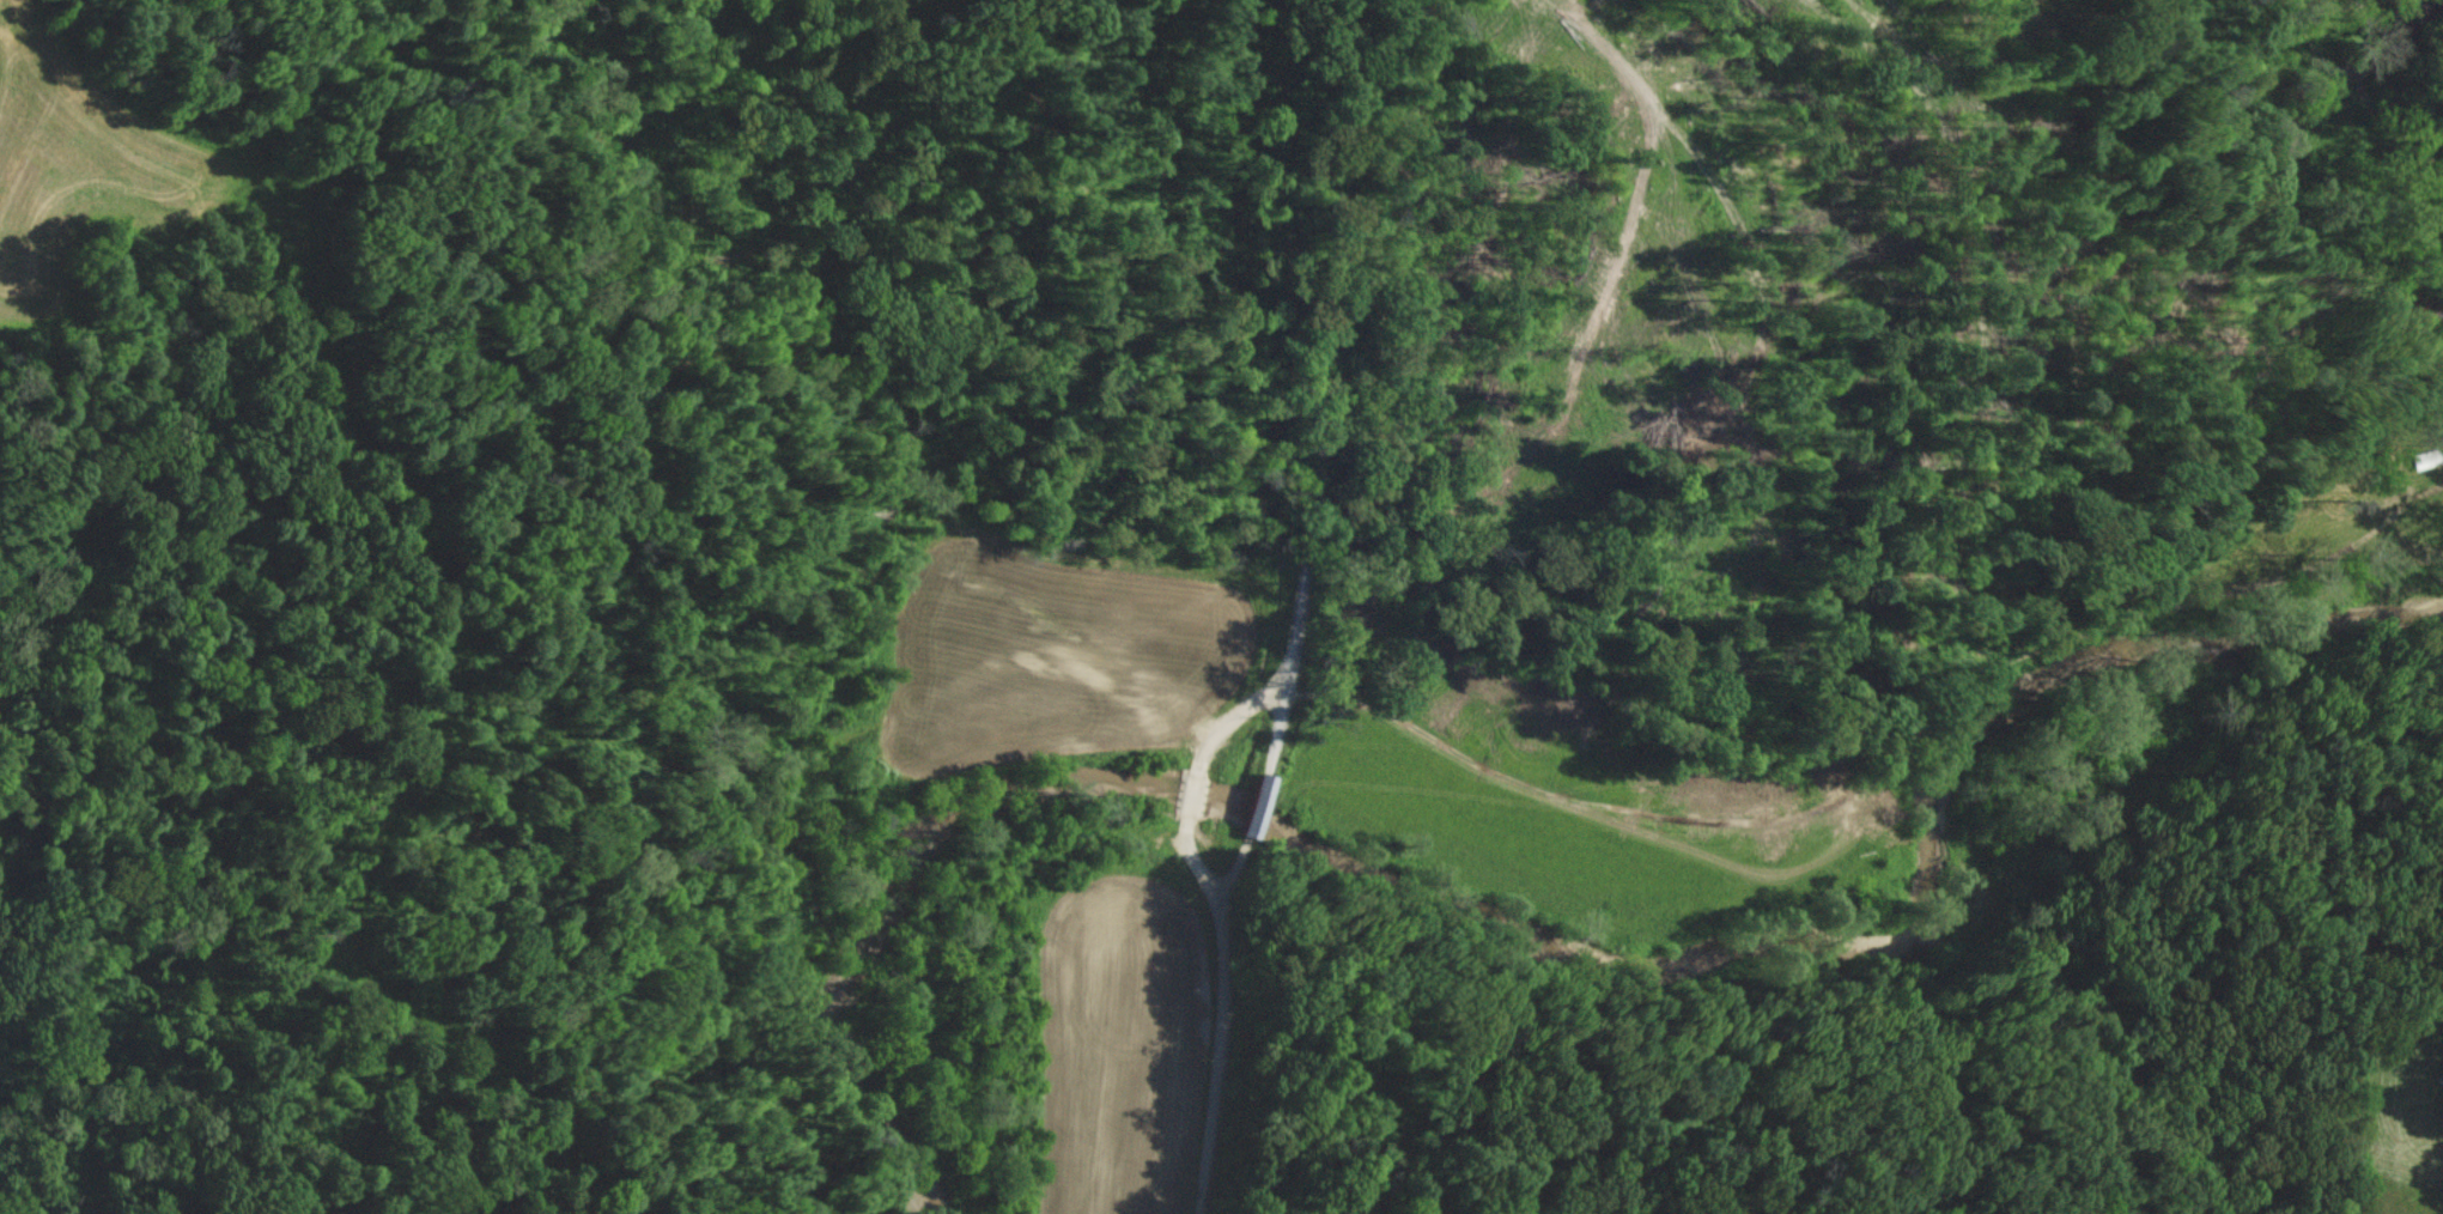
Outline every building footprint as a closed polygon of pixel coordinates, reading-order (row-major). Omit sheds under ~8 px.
[(1236,833),(1252,839),(1271,776),(1255,771),(1236,833)]
